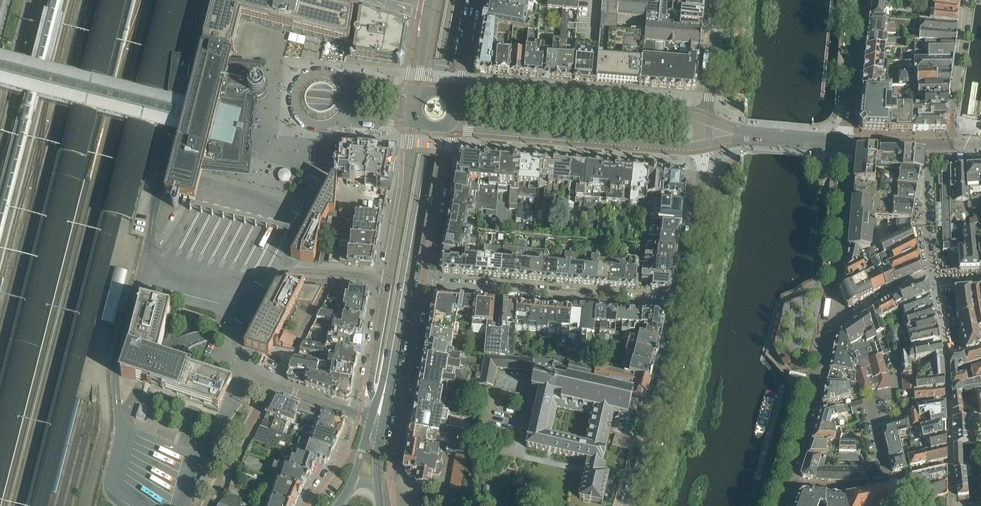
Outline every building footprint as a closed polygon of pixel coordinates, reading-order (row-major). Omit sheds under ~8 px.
[(354,14),(295,0),(214,0),(205,37),(234,45),(241,18),(291,31),(346,45),(346,44),(349,45),(354,14)] [(487,7),(532,15),(533,6),(534,3),(532,3),(533,0),(488,0),(487,7)] [(579,0),(548,0),(548,8),(578,10),(579,0)] [(596,81),(612,83),(616,32),(618,15),(618,14),(619,0),(603,0),(602,14),(600,29),(599,44),(596,81)] [(618,14),(636,16),(646,17),(647,0),(619,0),(618,14)] [(645,23),(667,25),(668,13),(669,0),(647,0),(646,17),(645,23)] [(668,13),(681,14),(680,26),(702,28),(704,10),(676,7),(677,0),(669,0),(668,13)] [(705,0),(677,0),(676,7),(704,10),(705,0)] [(870,17),(883,18),(885,0),(873,0),(870,17)] [(926,5),(933,6),(959,9),(960,1),(951,0),(927,0),(926,5)] [(932,13),(958,17),(959,9),(933,6),(932,13)] [(547,18),(487,7),(484,22),(499,25),(513,27),(528,30),(537,32),(538,27),(546,28),(547,18)] [(109,8),(106,19),(112,21),(115,9),(109,8)] [(560,37),(557,78),(572,80),(575,47),(566,46),(569,11),(562,11),(560,37)] [(920,11),(919,22),(957,25),(958,17),(932,13),(920,11)] [(397,64),(401,62),(406,30),(404,26),(363,13),(359,15),(359,17),(355,44),(354,54),(356,58),(361,58),(397,64)] [(870,17),(869,26),(889,28),(890,19),(883,18),(870,17)] [(890,19),(889,28),(896,29),(905,30),(920,31),(956,34),(957,25),(919,22),(890,19)] [(484,22),(476,69),(478,72),(495,73),(497,42),(498,34),(499,25),(484,22)] [(645,23),(645,30),(640,85),(693,89),(696,87),(702,28),(680,26),(667,25),(645,23)] [(497,42),(495,73),(509,74),(512,46),(513,27),(499,25),(498,34),(501,34),(501,43),(497,42)] [(867,37),(887,38),(888,33),(896,33),(896,29),(889,28),(869,26),(868,26),(867,37)] [(631,33),(626,84),(640,85),(645,30),(635,29),(631,29),(631,33)] [(526,50),(524,76),(542,77),(545,48),(545,44),(538,44),(539,32),(537,32),(528,30),(527,48),(526,50)] [(905,30),(905,39),(914,40),(925,40),(956,42),(956,34),(920,31),(905,30)] [(289,32),(286,49),(309,53),(310,50),(313,51),(314,46),(311,45),(311,46),(306,45),(308,36),(289,32)] [(616,32),(612,83),(626,84),(631,33),(616,32)] [(553,49),(545,48),(542,77),(557,78),(560,37),(558,37),(557,40),(553,39),(553,49)] [(884,48),(888,48),(894,48),(895,43),(886,43),(887,38),(867,37),(866,48),(884,48)] [(914,40),(913,52),(922,51),(923,49),(955,50),(956,42),(925,40),(914,40)] [(575,43),(575,47),(572,80),(596,81),(599,44),(575,43)] [(524,47),(512,46),(509,74),(524,76),(526,50),(524,50),(524,47)] [(866,48),(865,61),(883,61),(884,48),(866,48)] [(953,60),(955,50),(923,49),(922,51),(913,52),(914,61),(928,60),(953,60)] [(260,80),(262,66),(230,62),(172,56),(160,171),(169,171),(250,180),(253,147),(258,101),(261,100),(264,98),(267,95),(268,91),(268,88),(267,85),(265,82),(262,80),(260,80)] [(928,60),(914,61),(906,61),(903,61),(903,75),(917,75),(952,74),(953,60),(928,60)] [(882,74),(883,61),(865,61),(863,75),(882,74)] [(20,85),(23,75),(0,69),(0,79),(20,85)] [(887,88),(887,74),(882,74),(863,75),(862,89),(887,88)] [(891,87),(897,87),(899,87),(907,87),(909,87),(917,87),(950,85),(952,74),(917,75),(903,75),(887,74),(887,88),(891,87)] [(33,75),(29,88),(34,90),(38,76),(33,75)] [(87,76),(79,110),(92,114),(98,91),(89,89),(92,78),(87,76)] [(59,84),(57,94),(74,98),(77,88),(59,84)] [(949,98),(950,85),(917,87),(909,87),(910,99),(924,99),(949,98)] [(891,99),(891,87),(887,88),(862,89),(859,125),(858,126),(862,130),(863,129),(863,130),(891,131),(891,117),(892,117),(892,116),(896,116),(896,107),(896,106),(892,106),(892,99),(891,99)] [(899,87),(897,87),(897,95),(907,95),(907,87),(899,87)] [(948,108),(949,98),(924,99),(924,108),(948,108)] [(118,99),(116,108),(125,111),(128,101),(118,99)] [(139,101),(135,115),(140,116),(144,102),(139,101)] [(912,111),(912,107),(896,107),(896,116),(892,116),(892,117),(891,117),(891,131),(913,131),(912,111)] [(924,108),(912,107),(912,111),(913,131),(928,131),(946,131),(948,108),(924,108)] [(364,186),(367,151),(349,149),(348,150),(347,150),(346,151),(346,152),(346,153),(345,153),(345,157),(343,157),(343,162),(342,162),(342,163),(340,163),(339,165),(338,171),(339,174),(347,175),(346,178),(347,179),(346,185),(364,186)] [(388,186),(393,156),(391,153),(378,152),(367,151),(364,186),(375,186),(375,183),(379,183),(379,186),(388,186)] [(848,248),(848,249),(860,252),(866,253),(870,251),(870,250),(873,219),(897,221),(896,222),(896,223),(896,224),(896,225),(896,226),(896,227),(897,228),(897,229),(898,229),(898,230),(899,230),(899,231),(900,231),(901,232),(902,232),(903,232),(910,229),(910,230),(910,229),(912,222),(912,221),(913,213),(914,206),(917,190),(920,174),(922,174),(922,167),(923,163),(922,163),(924,153),(922,153),(919,153),(907,153),(905,153),(899,153),(897,153),(883,153),(881,153),(875,153),(873,153),(868,152),(857,151),(857,153),(857,155),(856,162),(855,170),(854,179),(849,236),(848,248)] [(459,161),(454,188),(468,191),(473,192),(478,193),(478,182),(481,155),(468,154),(463,154),(460,156),(459,161)] [(478,182),(478,193),(482,193),(482,202),(481,210),(487,210),(486,214),(496,215),(497,204),(498,192),(499,187),(501,157),(481,155),(478,182)] [(499,187),(498,192),(507,193),(507,188),(507,187),(510,188),(508,204),(509,205),(509,209),(516,210),(517,203),(517,198),(521,158),(501,157),(499,187)] [(521,158),(517,198),(537,199),(538,190),(541,160),(521,158)] [(541,160),(538,190),(545,191),(544,205),(551,205),(550,209),(552,210),(553,197),(556,161),(541,160)] [(556,161),(553,197),(562,198),(563,191),(569,191),(571,163),(556,161)] [(569,191),(569,195),(576,196),(575,198),(575,202),(579,203),(578,214),(583,214),(583,212),(584,203),(587,164),(571,163),(569,191)] [(583,212),(583,214),(598,215),(600,200),(600,198),(603,165),(587,164),(584,203),(583,212)] [(603,165),(600,198),(607,199),(607,200),(607,201),(614,201),(615,202),(618,166),(603,165)] [(618,166),(615,202),(616,202),(624,202),(631,203),(632,192),(634,168),(618,166)] [(950,203),(954,203),(954,202),(967,202),(966,192),(966,168),(954,167),(950,166),(950,167),(950,174),(950,180),(950,188),(950,193),(950,203)] [(968,168),(966,168),(966,192),(967,202),(975,223),(980,220),(980,167),(968,168)] [(14,168),(10,181),(17,183),(21,169),(14,168)] [(631,203),(630,207),(632,207),(632,203),(639,204),(639,199),(646,199),(647,195),(649,169),(634,168),(632,192),(631,203)] [(649,169),(647,196),(652,196),(662,197),(663,196),(665,170),(649,169)] [(279,176),(279,177),(279,178),(280,179),(282,178),(287,181),(288,181),(289,180),(289,179),(290,179),(290,178),(290,177),(290,176),(285,173),(284,170),(283,170),(283,171),(282,171),(281,172),(280,172),(280,173),(279,174),(279,175),(279,176)] [(665,170),(663,196),(685,198),(686,185),(686,176),(683,172),(673,171),(665,170)] [(335,213),(337,181),(332,178),(317,206),(291,257),(300,260),(314,262),(321,227),(329,212),(335,213)] [(64,179),(61,193),(68,194),(71,181),(64,179)] [(454,188),(451,204),(476,208),(476,209),(481,210),(482,202),(482,193),(478,193),(473,192),(468,191),(454,188)] [(652,196),(650,219),(682,222),(682,221),(682,218),(684,203),(682,203),(682,198),(685,198),(663,196),(662,197),(652,196)] [(973,224),(975,223),(967,202),(954,202),(954,203),(963,228),(973,224)] [(954,203),(950,203),(950,204),(950,219),(953,218),(958,230),(962,228),(963,228),(954,203)] [(451,204),(449,218),(468,222),(469,213),(475,215),(476,209),(476,208),(451,204)] [(338,213),(338,217),(344,218),(347,222),(355,223),(353,236),(378,238),(382,216),(362,214),(338,213)] [(449,218),(446,233),(470,237),(470,235),(471,231),(473,223),(468,222),(449,218)] [(645,230),(644,235),(649,236),(659,236),(679,238),(681,224),(661,223),(660,230),(658,230),(658,229),(649,229),(649,231),(645,230)] [(963,232),(974,229),(973,224),(963,228),(962,228),(963,232)] [(887,229),(892,237),(897,234),(893,226),(887,229)] [(910,230),(910,229),(903,232),(877,245),(877,246),(870,251),(866,253),(868,256),(870,260),(913,239),(911,229),(910,229),(910,230)] [(979,268),(977,248),(975,238),(974,229),(963,232),(963,239),(951,241),(951,243),(951,244),(951,250),(958,249),(960,269),(979,268)] [(446,233),(444,248),(452,249),(462,251),(467,252),(468,251),(469,244),(478,245),(479,239),(470,237),(446,233)] [(341,235),(339,249),(376,252),(378,238),(353,236),(341,235)] [(643,246),(643,248),(651,249),(677,251),(679,238),(659,236),(658,244),(656,244),(656,243),(649,242),(647,242),(647,244),(643,244),(643,246)] [(875,270),(916,250),(913,239),(870,260),(875,270)] [(478,252),(476,275),(489,276),(491,246),(484,246),(484,253),(478,252)] [(491,246),(489,276),(502,277),(505,247),(491,246)] [(505,247),(502,277),(516,278),(518,248),(505,247)] [(545,250),(542,281),(556,282),(557,263),(558,258),(551,257),(551,251),(547,251),(547,247),(545,247),(545,250)] [(370,267),(374,264),(376,252),(339,249),(330,248),(329,263),(347,265),(370,267)] [(441,262),(440,270),(442,272),(462,274),(463,260),(461,260),(462,251),(452,249),(444,248),(441,262)] [(518,248),(516,278),(529,279),(531,256),(532,249),(525,249),(518,248)] [(531,256),(529,279),(542,281),(545,250),(543,250),(532,249),(531,256)] [(557,263),(556,282),(569,283),(572,249),(570,249),(570,253),(565,252),(564,261),(565,261),(565,263),(557,263)] [(572,249),(569,283),(583,284),(585,260),(578,260),(578,253),(574,253),(574,249),(572,249)] [(645,255),(644,262),(648,262),(654,263),(675,264),(677,251),(651,249),(650,255),(645,255)] [(859,262),(860,252),(848,249),(843,269),(844,269),(859,262)] [(919,260),(916,250),(875,270),(877,273),(882,270),(883,273),(889,270),(891,273),(919,260)] [(463,260),(462,274),(476,275),(478,252),(470,251),(470,253),(463,252),(463,260)] [(585,260),(583,284),(596,285),(598,259),(599,251),(597,251),(597,255),(592,254),(591,261),(585,260)] [(625,266),(623,287),(637,288),(638,277),(638,275),(638,273),(638,269),(639,264),(639,262),(639,261),(638,261),(639,258),(629,257),(629,266),(625,266)] [(598,259),(596,285),(610,286),(612,260),(600,259),(598,259)] [(612,260),(610,286),(623,287),(625,266),(625,261),(612,260)] [(922,270),(919,260),(891,273),(895,282),(905,278),(908,277),(910,276),(922,270)] [(859,262),(844,270),(846,274),(849,279),(862,272),(865,270),(863,266),(865,265),(862,261),(861,261),(859,262)] [(638,273),(638,275),(673,278),(675,264),(654,263),(648,262),(648,269),(643,268),(643,270),(643,273),(638,273)] [(878,275),(876,276),(871,267),(865,270),(862,272),(872,294),(885,287),(878,275)] [(127,272),(118,269),(112,290),(110,290),(106,306),(108,306),(104,322),(114,325),(127,272)] [(882,270),(877,273),(878,275),(885,287),(895,282),(891,273),(889,270),(883,273),(882,270)] [(862,272),(849,279),(860,300),(872,294),(862,272)] [(860,300),(849,279),(846,274),(841,278),(839,287),(841,290),(840,290),(848,308),(860,300)] [(638,275),(638,277),(642,277),(641,282),(647,283),(647,288),(651,289),(668,291),(671,288),(673,278),(638,275)] [(276,286),(244,346),(269,354),(295,303),(313,304),(322,287),(288,284),(276,286)] [(923,284),(897,294),(903,307),(930,297),(927,285),(923,284)] [(956,298),(957,313),(973,311),(971,289),(971,288),(955,290),(956,298)] [(980,288),(971,289),(973,311),(974,321),(975,329),(979,337),(980,336),(980,303),(980,288)] [(337,298),(336,300),(366,305),(368,293),(366,290),(350,289),(343,289),(342,294),(338,293),(337,298)] [(897,294),(891,298),(897,310),(902,307),(903,307),(897,294)] [(465,311),(473,312),(474,299),(437,296),(434,299),(431,317),(456,322),(458,311),(464,313),(465,311)] [(902,307),(905,318),(933,309),(930,297),(903,307),(902,307)] [(878,306),(881,317),(897,310),(891,298),(878,306)] [(492,334),(494,301),(474,299),(473,312),(472,326),(481,327),(482,323),(487,323),(486,338),(491,339),(492,334)] [(141,300),(122,376),(137,380),(143,382),(145,382),(149,383),(148,385),(150,385),(204,404),(218,410),(219,408),(225,397),(232,382),(230,381),(228,380),(167,359),(166,359),(166,358),(165,358),(164,358),(158,356),(171,308),(171,307),(152,303),(141,300)] [(366,305),(336,300),(336,301),(335,305),(340,306),(339,314),(344,315),(364,319),(366,305)] [(501,342),(500,356),(508,357),(509,345),(508,345),(509,326),(515,327),(517,303),(504,302),(503,316),(502,331),(501,342)] [(515,329),(528,330),(530,306),(525,306),(526,303),(517,303),(515,327),(515,329)] [(542,332),(544,307),(539,307),(539,304),(530,304),(530,306),(528,330),(542,332)] [(542,332),(556,333),(558,308),(558,306),(549,305),(549,308),(544,307),(542,332)] [(569,334),(572,307),(563,306),(562,309),(558,308),(556,333),(569,334)] [(878,306),(867,314),(871,325),(877,340),(886,338),(879,318),(881,317),(878,306)] [(569,334),(569,340),(575,340),(573,361),(580,362),(581,351),(582,344),(584,308),(572,307),(569,334)] [(593,344),(594,337),(596,309),(584,308),(582,344),(593,344)] [(603,340),(605,310),(596,309),(594,337),(600,338),(599,344),(602,344),(602,340),(603,340)] [(905,318),(908,326),(908,327),(935,319),(933,309),(905,318)] [(336,322),(334,330),(360,335),(360,334),(361,333),(362,329),(361,327),(362,319),(364,319),(344,315),(343,320),(339,319),(340,316),(338,316),(338,314),(321,310),(317,318),(336,322)] [(611,342),(612,334),(615,335),(615,331),(617,311),(605,310),(603,340),(603,341),(608,342),(611,342)] [(615,331),(628,333),(629,312),(617,311),(615,331)] [(978,346),(980,345),(980,341),(979,337),(975,329),(974,321),(973,311),(957,313),(958,317),(960,324),(961,329),(957,330),(963,350),(966,349),(979,348),(978,346)] [(641,327),(642,313),(629,312),(628,333),(630,333),(634,333),(634,328),(635,328),(636,326),(639,327),(641,327)] [(663,314),(642,313),(641,327),(639,327),(639,334),(660,339),(665,317),(663,314)] [(877,340),(871,325),(867,314),(850,326),(844,330),(849,349),(852,358),(853,361),(851,361),(854,372),(869,367),(867,357),(881,353),(877,340)] [(431,317),(429,331),(454,336),(457,336),(459,327),(455,326),(456,322),(431,317)] [(937,328),(935,319),(908,327),(908,326),(906,326),(908,334),(937,328)] [(937,328),(908,334),(903,335),(905,340),(909,339),(911,346),(939,340),(937,328)] [(327,329),(326,337),(329,337),(329,338),(328,338),(327,345),(327,346),(331,347),(333,348),(357,352),(357,351),(358,350),(359,346),(358,344),(360,335),(334,330),(327,329)] [(496,335),(492,334),(491,339),(486,338),(485,355),(500,356),(501,342),(502,331),(496,330),(496,335)] [(837,336),(835,346),(849,349),(844,330),(838,334),(837,336)] [(452,346),(454,336),(428,331),(426,345),(455,350),(455,347),(452,346)] [(628,338),(627,345),(657,352),(660,339),(639,334),(634,333),(630,333),(629,338),(628,338)] [(912,352),(941,346),(939,340),(911,346),(912,352)] [(299,350),(329,356),(329,355),(332,356),(333,353),(332,353),(333,350),(330,350),(331,347),(327,346),(304,342),(299,350)] [(426,345),(424,357),(465,364),(466,360),(460,359),(461,355),(454,354),(455,350),(426,345)] [(630,353),(629,359),(654,366),(656,358),(657,352),(627,345),(625,352),(630,353)] [(980,359),(980,345),(978,346),(979,348),(966,349),(963,350),(966,363),(980,359)] [(833,354),(852,358),(849,349),(835,346),(834,346),(833,354)] [(912,352),(901,354),(903,371),(903,373),(911,372),(911,370),(910,359),(915,358),(915,359),(934,356),(942,354),(941,346),(912,352)] [(329,356),(328,364),(355,369),(357,360),(355,359),(357,352),(333,348),(333,350),(332,353),(333,353),(332,356),(329,355),(329,356)] [(956,366),(966,363),(963,350),(957,351),(954,356),(949,357),(950,367),(951,376),(957,375),(956,366)] [(882,355),(881,353),(867,357),(869,367),(854,372),(855,374),(854,374),(855,376),(829,372),(827,380),(850,382),(850,383),(854,395),(861,393),(861,394),(872,390),(868,378),(873,376),(874,378),(875,378),(881,376),(887,374),(881,355),(882,355)] [(855,374),(854,372),(851,361),(853,361),(852,358),(833,354),(830,369),(854,374),(855,374)] [(942,354),(934,356),(935,361),(934,361),(935,376),(944,376),(943,360),(942,360),(942,354)] [(555,361),(508,357),(500,356),(485,355),(479,385),(493,387),(496,369),(532,372),(533,371),(549,372),(552,372),(554,364),(555,361)] [(424,357),(421,371),(465,379),(464,379),(460,369),(460,366),(473,368),(473,366),(465,364),(424,357)] [(318,362),(295,358),(289,369),(315,374),(318,362)] [(624,372),(650,379),(654,366),(629,359),(625,358),(624,363),(626,364),(624,372)] [(328,364),(318,362),(315,374),(337,378),(353,381),(355,369),(328,364)] [(552,401),(613,415),(614,412),(619,413),(618,420),(625,422),(627,416),(632,395),(633,391),(622,388),(622,386),(590,378),(592,368),(589,368),(570,364),(569,367),(554,364),(552,372),(549,372),(548,376),(535,373),(531,389),(533,390),(532,394),(538,395),(536,404),(550,408),(552,401)] [(645,398),(650,379),(624,372),(593,364),(593,367),(589,366),(589,368),(592,368),(590,378),(622,386),(622,388),(633,391),(632,395),(645,398)] [(970,368),(974,381),(980,379),(980,365),(970,368)] [(289,369),(286,376),(288,381),(305,386),(307,373),(289,369)] [(465,379),(421,371),(419,385),(446,390),(448,381),(462,383),(463,383),(464,383),(464,382),(465,382),(465,381),(465,380),(465,379)] [(305,386),(333,396),(337,378),(315,374),(307,373),(305,386)] [(957,375),(951,376),(952,387),(959,386),(958,385),(959,385),(967,383),(969,383),(966,373),(957,376),(957,375)] [(887,374),(881,376),(884,389),(890,387),(887,374)] [(944,376),(935,376),(932,377),(932,376),(932,375),(931,375),(931,374),(930,374),(929,374),(928,374),(927,375),(927,376),(926,376),(926,377),(926,378),(927,379),(928,380),(915,381),(916,384),(916,390),(928,388),(944,387),(944,378),(944,376)] [(877,388),(875,378),(874,378),(873,376),(868,378),(872,390),(876,388),(877,388)] [(881,376),(875,378),(877,388),(876,388),(877,390),(884,389),(881,376)] [(347,400),(350,398),(353,381),(337,378),(333,396),(347,400)] [(952,387),(952,394),(960,393),(978,390),(980,390),(980,379),(974,381),(969,383),(967,383),(959,385),(958,385),(959,386),(952,387)] [(850,382),(827,380),(827,383),(825,390),(823,398),(824,398),(822,405),(823,405),(821,412),(839,407),(837,400),(850,396),(846,384),(850,383),(850,382)] [(416,403),(415,406),(443,411),(447,411),(449,412),(455,413),(455,408),(448,406),(448,404),(446,403),(448,391),(446,390),(419,385),(416,403)] [(945,396),(944,387),(928,388),(930,398),(945,396)] [(914,400),(930,398),(928,388),(916,390),(913,390),(914,400)] [(963,410),(960,394),(960,393),(952,394),(953,418),(963,417),(962,410),(963,410)] [(275,399),(266,415),(276,418),(273,424),(271,430),(278,432),(288,401),(278,397),(275,399)] [(294,424),(297,415),(301,405),(288,401),(278,432),(284,434),(288,422),(294,424)] [(609,474),(603,473),(605,465),(602,464),(609,432),(613,415),(552,401),(550,408),(536,404),(534,411),(530,410),(526,427),(529,428),(529,426),(531,426),(526,447),(547,452),(547,453),(551,454),(551,453),(587,461),(579,498),(584,499),(583,501),(591,503),(591,500),(602,503),(609,474)] [(862,401),(861,401),(850,404),(853,414),(864,410),(862,401)] [(930,426),(945,422),(944,404),(917,408),(918,418),(928,416),(930,426)] [(324,413),(301,405),(297,415),(315,421),(320,423),(324,413)] [(141,406),(137,417),(144,420),(147,409),(141,406)] [(415,406),(411,429),(455,437),(457,428),(446,426),(449,412),(447,411),(443,411),(415,406)] [(821,412),(816,428),(835,429),(840,428),(836,416),(845,413),(843,406),(839,407),(821,412)] [(930,426),(928,416),(918,418),(917,408),(907,412),(908,419),(911,430),(922,428),(930,426)] [(320,423),(315,421),(312,429),(339,438),(345,424),(343,419),(332,416),(324,413),(320,423)] [(963,417),(953,418),(953,424),(957,426),(957,433),(980,432),(980,416),(963,417)] [(908,419),(882,427),(892,472),(906,468),(899,440),(910,437),(911,430),(908,419)] [(273,424),(263,421),(260,426),(271,430),(273,424)] [(911,430),(910,437),(910,443),(945,435),(945,422),(930,426),(922,428),(911,430)] [(333,451),(339,438),(312,429),(304,426),(304,427),(296,425),(295,427),(303,430),(302,432),(310,435),(307,443),(333,451)] [(260,426),(253,440),(266,445),(271,446),(278,448),(280,441),(290,444),(292,437),(284,434),(278,432),(271,430),(260,426)] [(839,442),(841,435),(840,428),(835,429),(816,428),(812,441),(833,442),(839,442)] [(449,439),(447,451),(461,454),(466,454),(468,444),(469,440),(455,437),(411,429),(408,444),(428,448),(430,440),(436,441),(436,437),(449,439)] [(962,443),(980,443),(980,432),(957,433),(954,435),(954,444),(962,443)] [(625,449),(630,451),(633,438),(616,434),(612,446),(625,449)] [(923,452),(946,447),(945,435),(910,443),(911,447),(916,446),(920,445),(922,453),(923,452)] [(292,437),(290,444),(298,447),(302,449),(299,456),(316,462),(324,464),(327,463),(333,451),(307,443),(292,437)] [(835,457),(836,451),(839,451),(839,442),(833,442),(812,441),(807,455),(825,456),(835,457)] [(855,443),(839,442),(839,451),(838,455),(855,455),(855,453),(856,453),(855,443)] [(963,458),(962,443),(954,444),(953,445),(954,458),(963,458)] [(439,450),(428,448),(408,444),(404,470),(407,470),(406,475),(408,477),(417,479),(416,484),(429,487),(431,475),(438,476),(440,473),(442,467),(440,464),(442,458),(438,457),(439,450)] [(920,445),(916,446),(917,454),(907,456),(910,467),(926,464),(923,452),(922,453),(920,445)] [(926,464),(947,459),(946,447),(923,452),(926,464)] [(283,466),(309,475),(312,474),(316,462),(299,456),(280,449),(279,451),(283,453),(282,458),(286,459),(283,466)] [(466,454),(461,454),(447,451),(447,452),(456,453),(449,490),(460,491),(466,454)] [(807,455),(803,468),(817,470),(817,465),(823,466),(826,458),(825,458),(825,456),(807,455)] [(954,469),(957,487),(968,485),(966,467),(963,467),(963,458),(954,458),(954,469)] [(303,488),(309,475),(283,466),(276,464),(271,478),(303,488)] [(830,466),(823,466),(817,465),(817,470),(815,479),(827,480),(830,481),(830,466)] [(838,466),(830,466),(830,481),(834,481),(838,481),(838,466)] [(838,481),(846,481),(846,466),(838,466),(838,481)] [(854,467),(846,466),(846,481),(854,481),(854,467)] [(854,481),(867,481),(862,467),(854,467),(854,481)] [(913,478),(915,487),(919,503),(947,496),(947,468),(947,467),(946,467),(939,468),(912,474),(912,475),(913,478)] [(801,475),(802,478),(815,479),(817,470),(803,468),(801,475)] [(303,488),(271,478),(268,487),(274,489),(271,498),(295,505),(303,488)] [(910,505),(919,503),(915,487),(913,478),(905,481),(898,485),(898,486),(905,489),(906,487),(907,488),(905,490),(908,498),(910,498),(910,500),(909,500),(910,505)] [(849,495),(846,495),(848,505),(903,505),(902,505),(907,500),(909,500),(910,500),(910,498),(908,498),(905,490),(907,488),(906,487),(905,489),(898,486),(898,485),(896,485),(854,494),(849,495)] [(957,487),(958,496),(969,495),(968,485),(957,487)] [(804,505),(819,505),(820,504),(825,505),(825,502),(826,493),(805,491),(799,495),(796,503),(804,505)] [(825,505),(838,505),(840,495),(826,493),(825,502),(825,505)] [(846,495),(840,495),(838,505),(848,505),(846,495)] [(295,505),(271,498),(265,496),(261,505),(295,505)] [(947,496),(919,503),(910,505),(909,500),(907,500),(902,505),(903,505),(947,505),(947,496)]
